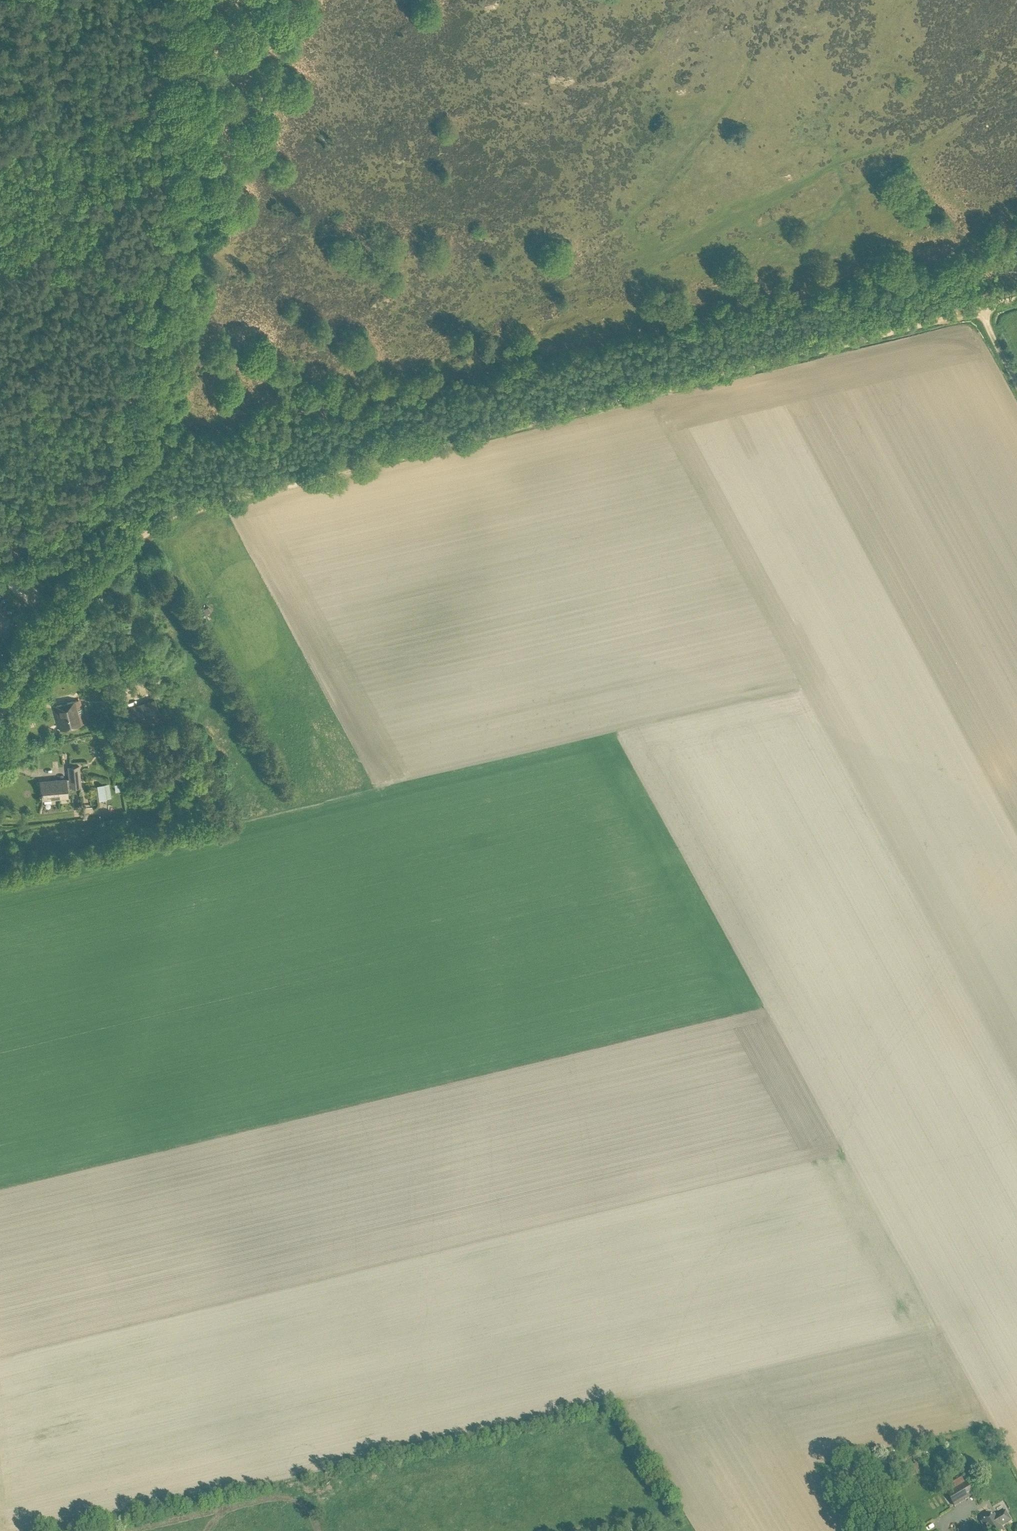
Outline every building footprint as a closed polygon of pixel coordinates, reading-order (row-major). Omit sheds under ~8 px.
[(60,728),(79,724),(78,722),(81,721),(76,700),(53,706),(56,719),(58,719),(60,728)] [(43,791),(43,799),(68,796),(67,787),(81,785),(79,765),(68,766),(69,778),(40,781),(41,791),(43,791)] [(99,799),(108,798),(107,784),(99,784),(99,799)] [(946,1495),(954,1507),(973,1495),(966,1483),(946,1495)] [(1001,1527),(1011,1521),(1005,1511),(995,1517),(994,1515),(981,1523),(986,1530),(1003,1530),(1001,1527)]
